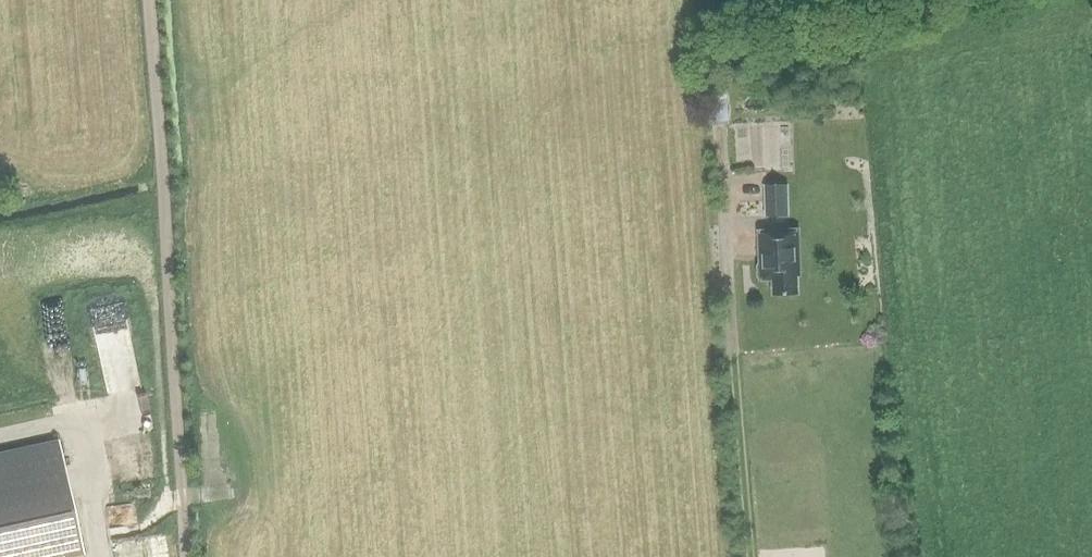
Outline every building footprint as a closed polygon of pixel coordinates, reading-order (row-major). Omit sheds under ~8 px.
[(733,91),(712,91),(712,121),(733,121),(733,91)] [(788,215),(788,184),(766,184),(766,215),(788,215)] [(772,278),(772,293),(797,293),(797,275),(799,275),(799,229),(759,230),(759,262),(757,264),(757,275),(760,277),(760,278),(772,278)] [(63,555),(82,551),(58,442),(0,455),(0,556),(63,556),(63,555)]
